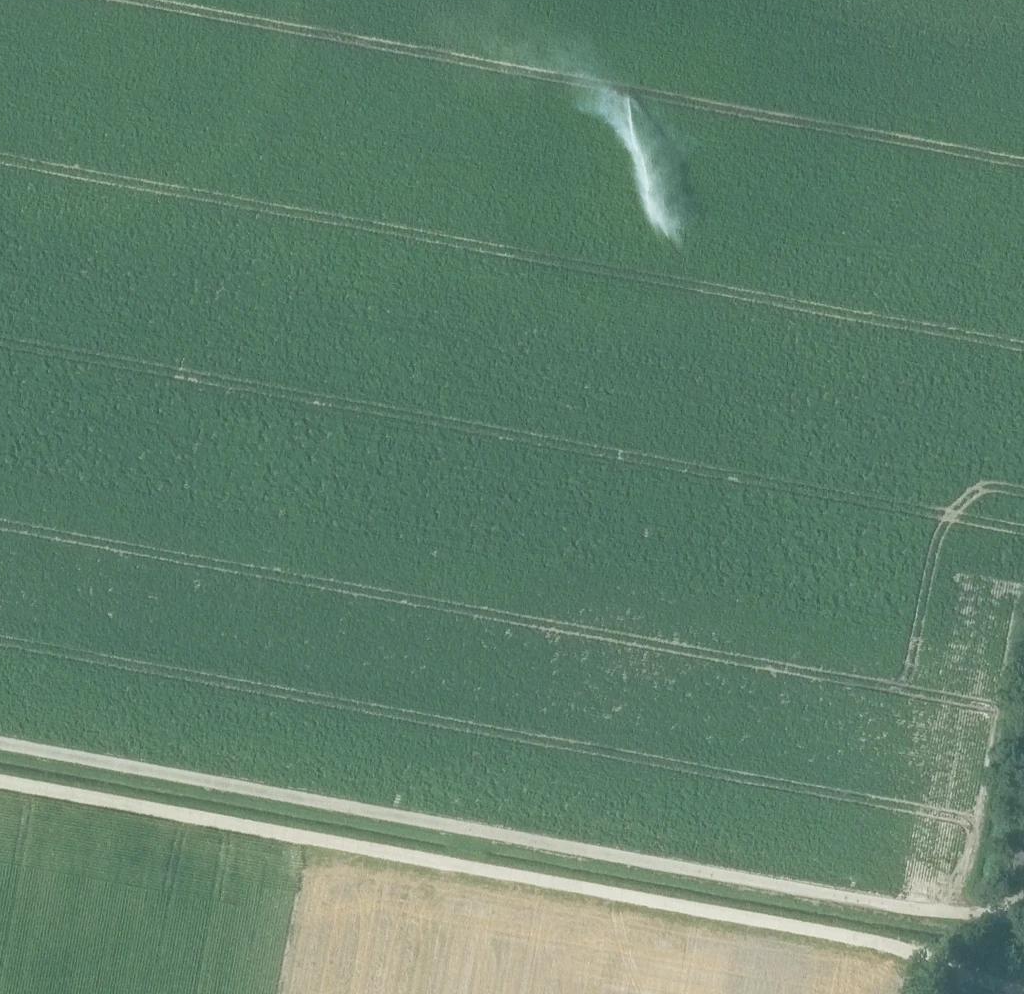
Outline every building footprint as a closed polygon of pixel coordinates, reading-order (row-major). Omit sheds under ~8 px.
[(1012,884),(1023,886),(1023,819),(1012,884)]
